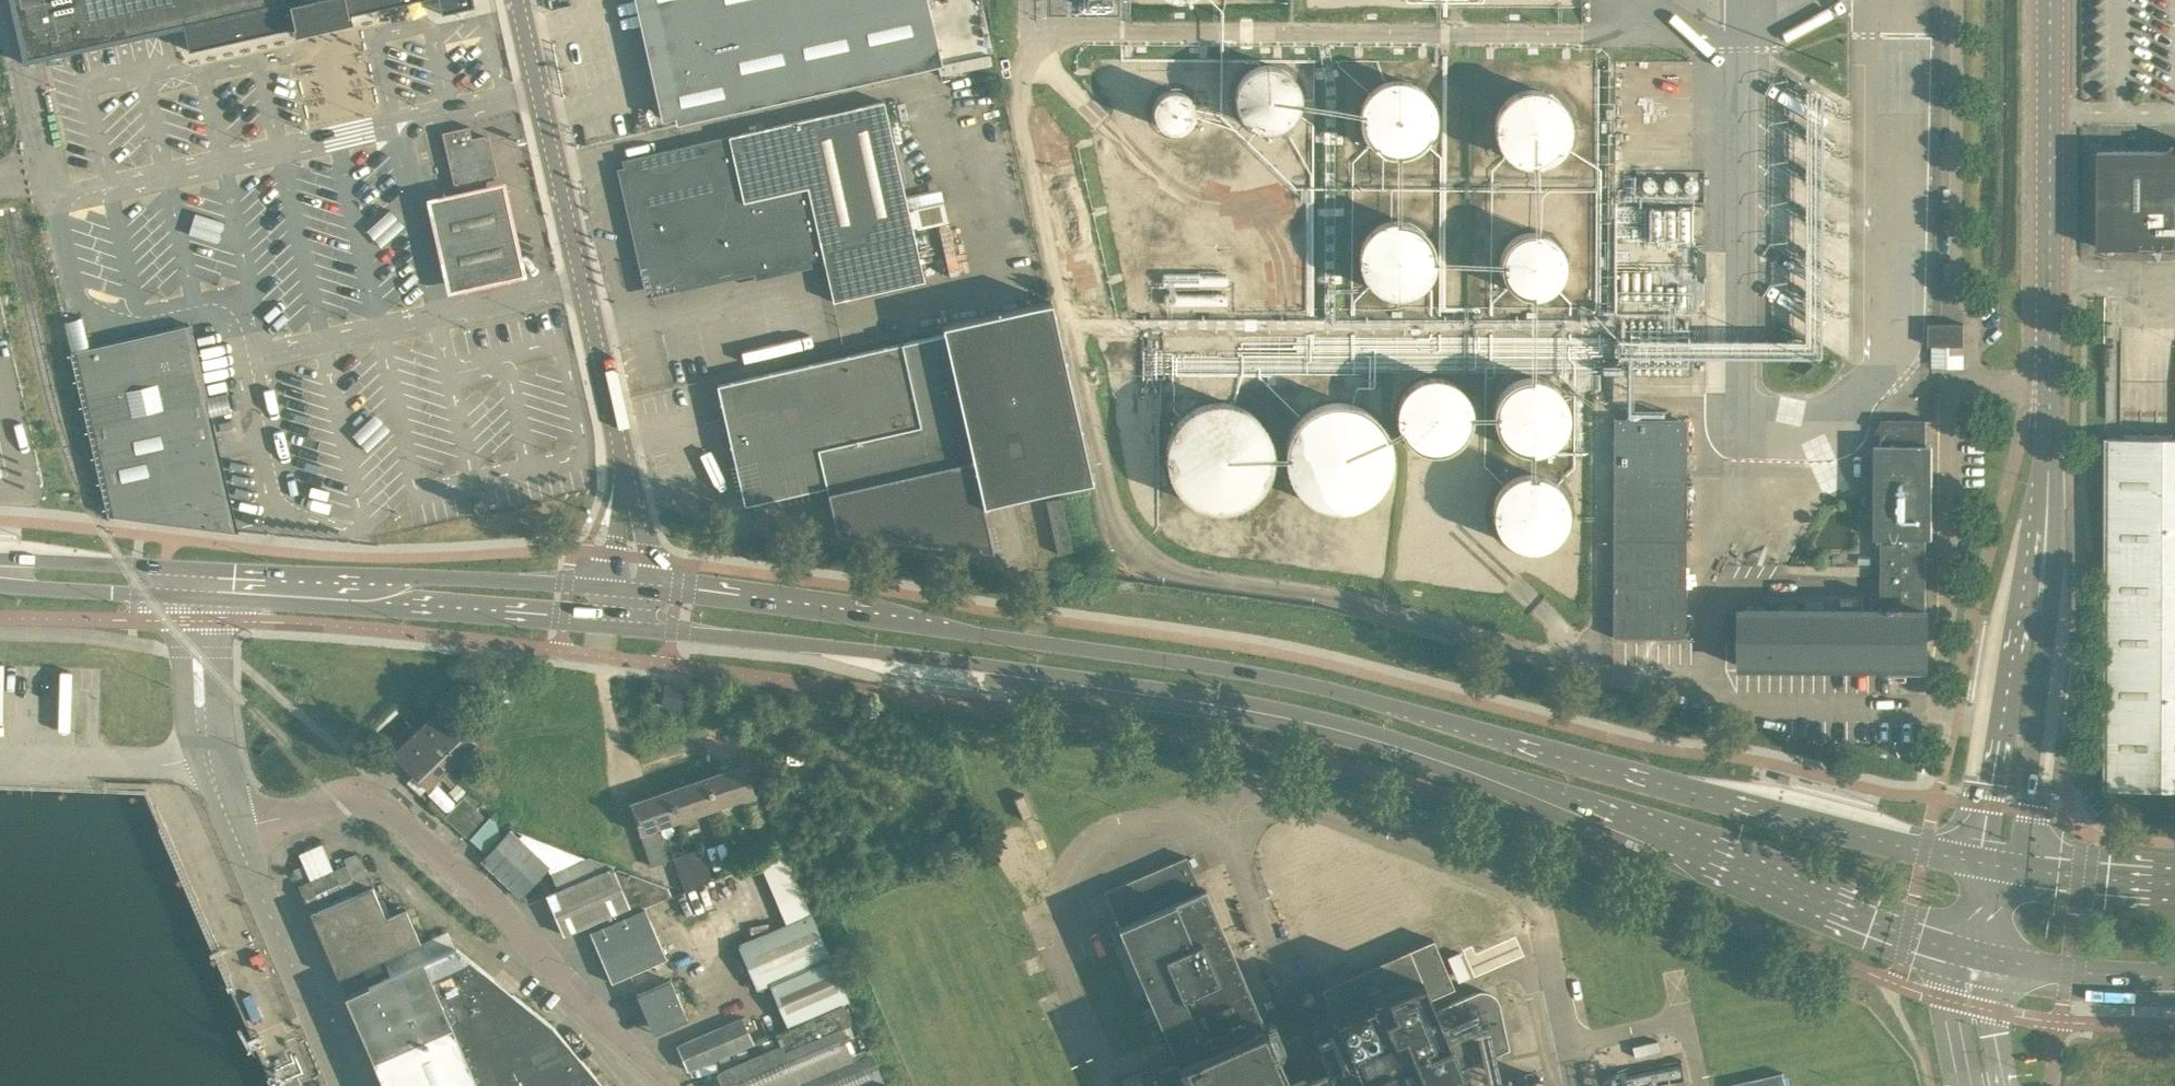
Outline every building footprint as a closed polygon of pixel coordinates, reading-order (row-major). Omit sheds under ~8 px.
[(24,61),(183,26),(189,50),(293,28),(295,34),(298,34),(298,32),(323,26),(349,21),(349,22),(353,22),(351,14),(414,0),(10,0),(24,61)] [(441,13),(474,6),(473,0),(438,0),(441,13)] [(676,124),(677,123),(812,93),(942,64),(942,63),(928,0),(648,0),(676,124)] [(1286,122),(1293,114),(1297,103),(1297,92),(1293,81),(1285,72),(1275,67),(1264,65),(1253,67),(1243,73),(1236,81),(1232,92),(1232,103),(1236,114),(1243,123),(1253,128),(1265,130),(1276,128),(1286,122)] [(1436,118),(1435,110),(1433,103),(1430,98),(1426,93),(1421,88),(1414,85),(1402,82),(1395,82),(1387,84),(1382,87),(1376,92),(1370,98),(1367,103),(1365,110),(1364,117),(1365,123),(1366,129),(1369,136),(1373,141),(1379,147),(1387,151),(1394,153),(1400,154),(1406,153),(1414,151),(1419,148),(1425,143),(1430,138),(1433,131),(1435,126),(1436,118)] [(1188,117),(1191,109),(1189,101),(1184,95),(1177,91),(1168,91),(1161,94),(1155,100),(1153,108),(1155,116),(1160,123),(1167,127),(1176,127),(1183,124),(1188,117)] [(1559,147),(1565,137),(1567,125),(1564,113),(1558,103),(1549,95),(1538,91),(1526,91),(1514,95),(1505,103),(1499,114),(1497,125),(1500,137),(1506,147),(1515,155),(1526,159),(1538,159),(1549,155),(1559,147)] [(469,126),(442,132),(447,156),(450,156),(456,183),(494,175),(486,137),(472,140),(469,126)] [(2098,247),(2105,247),(2174,247),(2174,149),(2174,142),(2164,149),(2098,149),(2098,247)] [(519,278),(500,187),(424,203),(444,294),(519,278)] [(1413,289),(1422,281),(1428,270),(1429,258),(1426,246),(1419,236),(1410,228),(1398,225),(1385,225),(1374,230),(1365,239),(1360,250),(1358,262),(1361,274),(1368,284),(1378,291),(1389,295),(1402,294),(1413,289)] [(1543,292),(1553,285),(1559,275),(1560,263),(1557,252),(1550,243),(1540,237),(1528,235),(1517,238),(1507,245),(1502,256),(1500,267),(1503,278),(1510,288),(1520,294),(1532,295),(1543,292)] [(983,505),(1093,481),(1052,301),(944,324),(946,332),(717,384),(744,504),(826,485),(836,532),(992,549),(983,505)] [(1964,322),(1940,322),(1928,322),(1928,345),(1931,345),(1964,345),(1964,322)] [(190,324),(71,352),(108,515),(238,532),(190,324)] [(1497,400),(1495,412),(1498,424),(1504,434),(1513,441),(1525,445),(1537,445),(1548,440),(1557,433),(1563,422),(1564,410),(1562,399),(1556,388),(1546,381),(1535,377),(1523,378),(1512,382),(1503,390),(1497,400)] [(1465,429),(1468,418),(1467,406),(1463,395),(1454,386),(1444,381),(1432,380),(1420,382),(1411,389),(1403,398),(1400,410),(1401,422),(1405,432),(1414,441),(1424,446),(1436,448),(1448,445),(1457,439),(1465,429)] [(1376,490),(1385,478),(1389,464),(1390,450),(1387,436),(1379,423),(1369,413),(1356,407),(1342,404),(1327,405),(1314,411),(1302,420),(1294,432),(1289,445),(1289,460),(1292,474),(1299,486),(1310,496),(1323,503),(1337,506),(1351,504),(1365,499),(1376,490)] [(1241,499),(1253,491),(1262,480),(1267,467),(1268,453),(1265,439),(1259,427),(1249,416),(1237,409),(1223,406),(1209,407),(1195,412),(1184,420),(1175,431),(1170,444),(1169,458),(1172,472),(1178,485),(1188,495),(1200,502),(1214,505),(1228,504),(1241,499)] [(1612,540),(1612,636),(1685,637),(1685,635),(1685,540),(1685,418),(1613,418),(1612,540)] [(1880,609),(1926,609),(1926,444),(1926,419),(1882,419),(1881,420),(1876,429),(1881,433),(1881,444),(1880,609)] [(2105,436),(2104,657),(2104,788),(2158,788),(2172,789),(2174,789),(2174,436),(2105,436)] [(1559,529),(1564,518),(1564,507),(1561,495),(1553,486),(1543,480),(1532,477),(1520,479),(1509,484),(1502,493),(1497,504),(1497,516),(1500,527),(1508,537),(1518,543),(1529,545),(1541,544),(1551,538),(1559,529)] [(1057,553),(1073,550),(1061,497),(1046,501),(1057,553)] [(1928,610),(1926,609),(1880,609),(1741,609),(1741,640),(1741,665),(1928,666),(1928,610)] [(664,683),(660,704),(682,708),(686,687),(664,683)] [(397,709),(403,716),(409,711),(402,704),(397,709)] [(448,766),(449,767),(474,743),(441,706),(423,724),(436,737),(428,746),(434,753),(437,751),(450,765),(448,766)] [(428,788),(449,767),(448,766),(450,765),(437,751),(434,753),(428,746),(436,737),(423,724),(394,752),(428,788)] [(745,763),(708,776),(718,805),(743,797),(747,807),(753,824),(763,820),(757,803),(754,793),(755,793),(745,763)] [(716,806),(718,805),(708,776),(669,789),(679,819),(706,809),(715,837),(725,834),(716,806)] [(459,779),(449,789),(457,798),(467,788),(459,779)] [(445,817),(466,836),(484,816),(475,808),(482,801),(470,789),(445,817)] [(655,827),(679,819),(669,789),(630,803),(651,865),(666,860),(655,827)] [(1023,793),(1013,798),(1022,818),(1033,814),(1023,793)] [(493,814),(469,838),(484,852),(507,828),(493,814)] [(772,851),(783,847),(786,847),(779,824),(765,829),(772,851)] [(509,830),(487,854),(482,860),(521,896),(548,867),(552,872),(587,857),(522,833),(518,838),(509,830)] [(725,842),(708,848),(715,868),(732,863),(725,842)] [(310,881),(298,886),(310,912),(319,933),(326,950),(338,977),(383,958),(420,942),(406,909),(385,918),(372,886),(358,892),(358,891),(371,885),(357,853),(344,859),(347,865),(334,870),(321,843),(310,848),(299,853),(305,868),(310,881)] [(700,847),(690,851),(701,884),(711,879),(700,847)] [(685,890),(701,884),(690,851),(673,856),(685,890)] [(1104,891),(1119,925),(1117,925),(1177,1061),(1175,1062),(1176,1063),(1159,1071),(1165,1085),(1292,1085),(1264,1023),(1205,887),(1200,889),(1185,854),(1128,878),(1129,879),(1104,891)] [(559,890),(547,895),(563,934),(564,934),(588,924),(590,929),(644,907),(645,907),(671,895),(668,887),(617,869),(614,870),(613,868),(559,890)] [(775,896),(786,920),(810,910),(799,886),(775,896)] [(590,929),(589,930),(600,955),(611,981),(628,974),(666,958),(655,932),(645,907),(644,907),(590,929)] [(786,923),(739,944),(757,989),(769,984),(787,1027),(842,1004),(849,1000),(832,959),(829,952),(828,953),(815,922),(811,912),(786,923)] [(420,942),(383,958),(391,975),(423,961),(454,948),(447,931),(420,942)] [(1296,1085),(1421,1085),(1461,1069),(1508,1048),(1498,1001),(1498,1000),(1497,998),(1494,995),(1492,993),(1490,992),(1487,991),(1486,990),(1483,990),(1480,990),(1478,990),(1476,991),(1473,992),(1435,1009),(1430,997),(1454,987),(1433,938),(1321,987),(1334,1017),(1309,1027),(1328,1072),(1296,1085)] [(345,995),(368,1049),(373,1060),(451,1026),(477,1085),(604,1085),(553,1026),(455,947),(454,948),(423,961),(391,975),(365,987),(364,986),(345,995)] [(1470,976),(1459,951),(1448,956),(1458,981),(1470,976)] [(687,1018),(679,999),(670,979),(637,994),(653,1033),(687,1018)] [(884,1080),(871,1052),(862,1032),(846,1039),(841,1028),(850,1024),(851,1015),(848,1009),(842,1004),(787,1027),(775,1033),(780,1045),(716,1072),(722,1085),(870,1085),(884,1080)] [(1150,1007),(1142,1010),(1147,1023),(1156,1019),(1150,1007)] [(688,1070),(729,1052),(754,1042),(742,1017),(677,1046),(688,1070)] [(373,1060),(384,1085),(477,1085),(451,1026),(373,1060)] [(1731,1083),(1732,1085),(1785,1085),(1782,1072),(1731,1083)]
